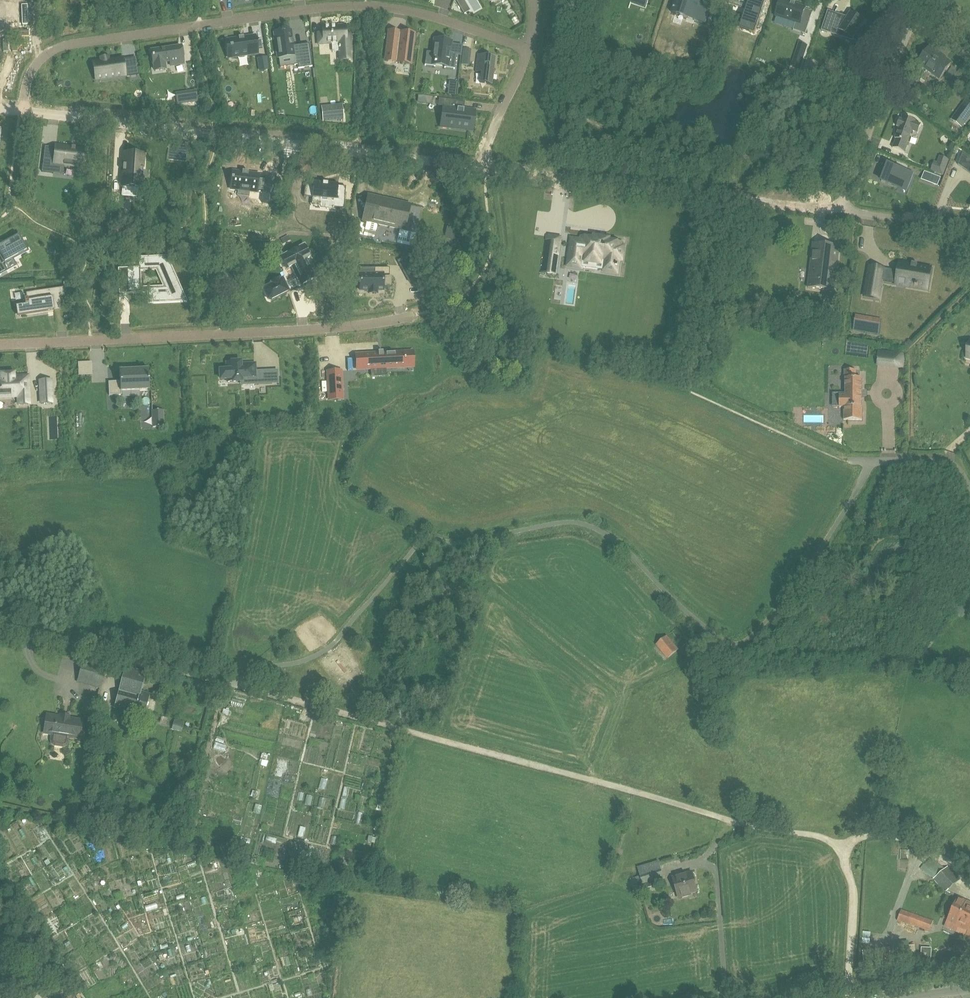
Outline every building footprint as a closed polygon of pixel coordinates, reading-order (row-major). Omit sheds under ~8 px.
[(671,13),(672,13),(687,18),(689,9),(697,11),(694,20),(705,24),(713,0),(701,0),(700,2),(693,0),(675,0),(671,13)] [(748,2),(746,10),(739,29),(754,34),(754,35),(766,0),(742,0),(748,2)] [(805,9),(806,7),(796,4),(796,3),(795,3),(795,4),(792,3),(792,2),(791,2),(784,0),(780,0),(775,16),(795,23),(793,30),(805,34),(810,20),(802,17),(805,9)] [(838,14),(832,32),(844,36),(845,34),(852,39),(855,35),(855,34),(860,26),(864,20),(855,14),(851,12),(847,17),(844,16),(838,14)] [(824,22),(821,30),(827,33),(830,24),(824,22)] [(319,44),(332,43),(339,43),(340,46),(339,46),(339,48),(340,48),(340,52),(339,52),(340,60),(349,60),(350,60),(350,52),(351,52),(350,34),(345,35),(344,25),(322,27),(323,33),(318,33),(319,44)] [(293,55),(294,65),(298,65),(298,68),(312,66),(309,43),(308,44),(309,56),(303,57),(302,48),(297,49),(297,46),(293,47),(293,46),(293,45),(292,45),(292,40),(293,40),(292,40),(290,31),(284,31),(281,31),(281,32),(274,33),(278,58),(293,55)] [(392,31),(389,31),(385,61),(388,61),(401,62),(401,64),(411,65),(415,33),(405,32),(405,34),(392,32),(392,31)] [(230,50),(231,57),(257,54),(257,49),(262,48),(261,40),(256,41),(255,36),(243,38),(243,37),(243,38),(239,38),(239,37),(238,38),(229,40),(230,47),(229,48),(230,50)] [(456,55),(449,54),(451,42),(435,40),(433,53),(426,52),(425,65),(435,67),(435,65),(444,66),(444,68),(454,69),(456,55)] [(798,42),(793,57),(802,60),(807,45),(798,42)] [(165,70),(164,62),(170,61),(170,65),(184,63),(181,47),(151,51),(153,64),(154,64),(155,71),(165,70)] [(917,63),(940,80),(952,63),(944,58),(945,57),(945,56),(944,58),(936,52),(937,51),(936,52),(929,47),(917,63)] [(492,85),(495,57),(477,55),(475,72),(481,73),(479,83),(487,84),(492,85)] [(138,74),(137,67),(124,69),(123,59),(123,58),(109,60),(109,57),(100,59),(100,61),(93,62),(94,72),(96,80),(111,78),(125,76),(138,74)] [(267,57),(257,58),(259,71),(269,70),(267,57)] [(457,83),(449,82),(448,93),(455,93),(457,83)] [(275,109),(272,88),(262,89),(265,110),(275,109)] [(187,92),(176,94),(177,100),(177,103),(189,101),(197,100),(196,91),(187,92)] [(418,95),(417,103),(426,104),(427,96),(418,95)] [(473,111),(463,109),(454,108),(455,100),(439,98),(438,106),(443,107),(449,108),(446,127),(472,130),(473,121),(472,121),(473,111)] [(952,120),(961,127),(964,123),(969,115),(969,102),(966,100),(955,116),(952,120)] [(343,119),(343,112),(329,113),(329,107),(321,108),(323,121),(343,119)] [(897,127),(899,127),(895,139),(896,139),(892,148),(905,152),(908,143),(907,142),(912,131),(918,133),(921,125),(915,122),(915,121),(902,116),(901,120),(899,119),(897,127)] [(43,158),(42,171),(53,173),(54,164),(64,165),(84,168),(86,150),(70,148),(70,147),(56,145),(55,148),(54,160),(43,158)] [(958,165),(962,168),(968,158),(962,154),(958,165)] [(123,174),(122,198),(132,199),(133,189),(142,189),(142,179),(143,179),(142,178),(143,170),(143,171),(143,170),(143,157),(124,156),(124,166),(123,166),(123,167),(124,167),(123,173),(123,174)] [(934,161),(930,171),(943,176),(947,164),(937,161),(937,162),(934,161)] [(881,181),(897,187),(899,182),(908,186),(912,174),(888,165),(881,181)] [(231,184),(231,189),(235,189),(238,190),(250,191),(254,192),(256,192),(257,190),(263,190),(261,202),(275,204),(278,179),(277,180),(265,178),(265,177),(264,177),(264,179),(258,179),(259,174),(258,174),(248,173),(248,172),(247,173),(243,172),(243,171),(242,171),(242,172),(237,172),(233,171),(233,173),(232,173),(232,179),(231,179),(231,181),(231,184)] [(937,186),(941,177),(924,171),(921,180),(937,186)] [(305,185),(303,197),(312,198),(320,198),(320,201),(334,202),(334,208),(343,209),(345,187),(338,186),(338,184),(313,182),(312,186),(305,185)] [(362,220),(377,224),(375,233),(388,235),(390,227),(405,230),(411,205),(367,195),(362,220)] [(427,202),(426,210),(441,212),(442,204),(427,202)] [(114,211),(113,225),(122,225),(123,211),(114,211)] [(22,238),(19,233),(11,237),(12,239),(1,245),(1,243),(0,244),(0,258),(7,270),(8,269),(5,264),(12,260),(11,259),(26,250),(20,239),(22,238)] [(283,244),(290,241),(287,236),(281,240),(283,244)] [(569,262),(568,265),(581,267),(581,264),(582,257),(587,257),(587,261),(600,263),(601,259),(605,260),(604,270),(616,272),(618,262),(618,258),(621,259),(623,247),(620,247),(620,243),(608,242),(608,240),(604,239),(604,241),(598,240),(599,238),(595,238),(594,240),(582,238),(582,241),(572,240),(569,262)] [(813,243),(808,288),(833,291),(839,246),(813,243)] [(305,245),(281,258),(287,269),(291,267),(294,266),(303,283),(301,284),(302,285),(315,278),(305,260),(310,257),(305,245)] [(546,248),(543,266),(556,268),(558,250),(546,248)] [(410,254),(398,261),(402,268),(414,261),(410,254)] [(166,257),(140,258),(141,269),(158,268),(167,289),(150,290),(150,301),(151,301),(184,299),(166,257)] [(909,268),(899,266),(898,273),(882,270),(881,275),(869,273),(865,296),(878,298),(881,280),(897,283),(898,277),(907,279),(906,285),(927,288),(930,269),(917,266),(917,263),(916,263),(916,264),(912,263),(912,262),(911,265),(909,265),(909,268)] [(360,274),(360,291),(368,291),(368,293),(368,294),(377,294),(377,293),(377,291),(383,291),(383,275),(389,275),(389,268),(374,268),(374,274),(360,274)] [(138,269),(128,269),(129,291),(139,290),(138,269)] [(271,283),(267,285),(268,286),(265,288),(264,291),(268,299),(271,300),(288,291),(281,277),(271,282),(271,283)] [(60,297),(58,288),(37,291),(26,293),(27,299),(24,300),(25,305),(16,307),(17,317),(54,311),(54,309),(61,308),(60,297)] [(866,331),(868,318),(856,316),(853,329),(866,331)] [(371,369),(386,368),(405,368),(404,351),(383,353),(383,351),(382,351),(382,353),(379,353),(379,352),(378,352),(378,353),(356,354),(357,370),(371,369)] [(893,354),(892,364),(899,365),(900,354),(893,354)] [(228,382),(241,381),(241,378),(255,377),(255,384),(266,384),(265,371),(255,372),(255,364),(240,365),(240,362),(238,362),(238,363),(234,363),(234,362),(227,363),(227,370),(220,371),(220,379),(228,379),(228,382)] [(148,369),(136,370),(132,370),(119,370),(120,381),(108,382),(109,395),(122,395),(122,392),(149,390),(148,369)] [(844,407),(844,408),(844,411),(844,420),(862,420),(862,406),(861,406),(861,378),(856,378),(856,370),(844,370),(844,379),(845,379),(845,396),(839,396),(839,407),(844,407)] [(14,396),(18,396),(19,405),(19,404),(28,404),(28,405),(29,405),(28,376),(14,377),(14,373),(5,374),(1,374),(1,377),(0,377),(0,397),(14,396)] [(342,381),(328,382),(329,400),(343,399),(342,381)] [(51,391),(40,391),(41,404),(42,404),(42,403),(51,402),(51,403),(52,403),(51,391)] [(152,411),(152,427),(164,427),(163,410),(152,411)] [(656,645),(667,660),(679,650),(667,636),(656,645)] [(83,662),(83,664),(78,682),(99,687),(105,668),(83,662)] [(143,716),(150,694),(141,691),(146,672),(126,667),(114,708),(143,716)] [(97,697),(87,696),(86,703),(96,704),(97,697)] [(82,720),(69,718),(47,715),(44,733),(79,739),(82,720)] [(171,730),(181,733),(184,722),(175,719),(171,730)] [(960,878),(948,866),(933,880),(945,891),(960,878)] [(640,875),(642,884),(664,878),(661,869),(640,875)] [(691,873),(672,878),(678,897),(697,892),(691,873)] [(947,922),(945,927),(957,932),(959,927),(967,931),(969,926),(969,923),(967,922),(969,919),(966,918),(969,911),(969,902),(958,897),(947,922)] [(933,922),(927,920),(924,930),(929,932),(933,922)] [(961,951),(959,957),(965,959),(968,954),(961,951)] [(34,985),(29,989),(31,994),(37,991),(34,985)]
